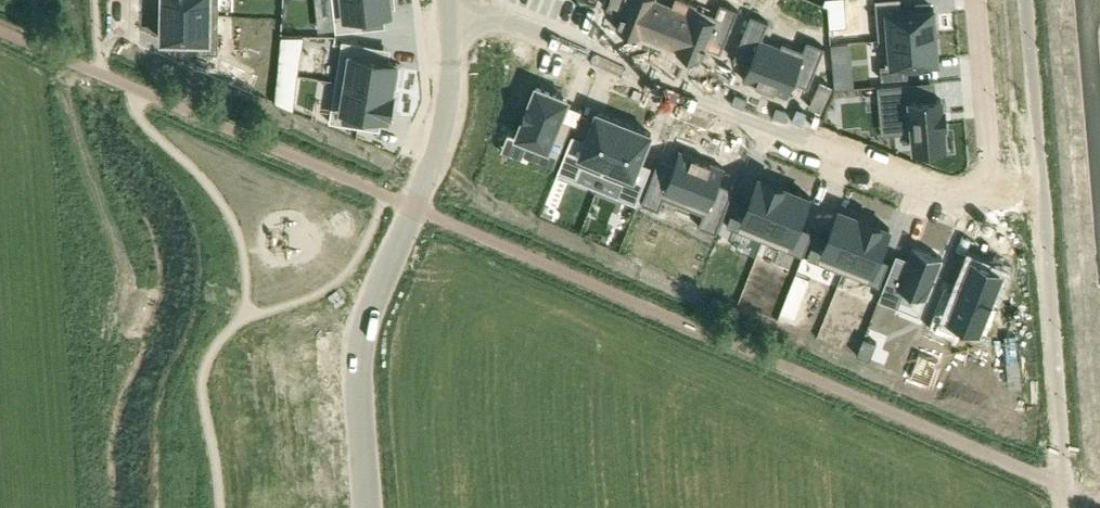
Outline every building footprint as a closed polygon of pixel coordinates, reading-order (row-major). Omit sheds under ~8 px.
[(157,5),(162,5),(162,12),(218,13),(218,0),(158,0),(157,5)] [(333,0),(317,0),(320,28),(336,26),(333,0)] [(336,30),(364,27),(363,14),(391,11),(391,6),(395,5),(394,0),(333,0),(336,30)] [(607,7),(622,13),(616,28),(639,37),(653,0),(610,0),(607,7)] [(639,37),(640,37),(641,35),(659,42),(676,0),(674,0),(672,6),(658,0),(653,0),(639,37)] [(659,42),(677,49),(676,52),(677,52),(697,4),(687,0),(676,0),(659,42)] [(697,7),(715,14),(721,2),(716,0),(699,0),(697,4),(697,7)] [(878,39),(936,34),(934,7),(902,10),(901,0),(875,0),(878,39)] [(697,4),(677,52),(700,61),(705,46),(721,53),(738,9),(721,2),(715,14),(697,7),(697,4)] [(162,12),(161,40),(202,40),(202,51),(217,51),(218,13),(162,12)] [(750,16),(734,57),(749,63),(743,78),(764,86),(781,45),(761,37),(766,22),(750,16)] [(281,34),(280,49),(299,51),(302,34),(281,34)] [(936,34),(878,39),(879,40),(884,40),(886,64),(880,64),(882,79),(908,77),(908,69),(923,68),(922,62),(938,61),(936,34)] [(781,45),(764,86),(786,94),(791,80),(806,86),(822,44),(807,38),(801,53),(781,45)] [(342,39),(336,80),(392,88),(393,85),(397,86),(400,66),(396,66),(397,60),(389,59),(368,56),(370,43),(342,39)] [(234,65),(214,56),(207,73),(227,82),(234,65)] [(336,80),(329,121),(359,125),(361,112),(382,116),(388,117),(388,113),(391,114),(394,91),(392,91),(392,88),(336,80)] [(906,84),(879,86),(881,106),(896,105),(898,131),(912,130),(913,149),(944,146),(942,125),(944,125),(943,112),(943,109),(941,109),(940,99),(910,102),(908,102),(906,84)] [(537,86),(516,134),(530,140),(523,154),(552,167),(571,123),(559,118),(567,98),(537,86)] [(276,94),(275,101),(292,108),(292,107),(293,96),(276,94)] [(572,134),(558,171),(578,179),(583,167),(603,174),(624,121),(597,111),(585,139),(572,134)] [(624,121),(603,174),(622,182),(618,194),(636,201),(638,194),(650,165),(640,161),(651,132),(624,121)] [(658,157),(641,198),(659,205),(665,191),(685,198),(701,157),(678,147),(671,163),(658,157)] [(701,157),(685,198),(704,206),(698,221),(716,228),(732,187),(719,182),(725,166),(701,157)] [(727,224),(742,230),(762,238),(763,238),(784,185),(759,175),(747,204),(737,200),(727,224)] [(784,185),(763,238),(803,254),(813,230),(798,224),(810,195),(784,185)] [(817,232),(807,256),(843,270),(865,217),(839,207),(827,236),(817,232)] [(644,230),(651,214),(638,209),(632,225),(644,230)] [(865,217),(843,270),(879,285),(889,261),(878,256),(890,227),(865,217)] [(708,260),(717,237),(701,231),(692,253),(708,260)] [(927,299),(943,257),(914,246),(909,258),(897,253),(879,299),(899,307),(905,290),(927,299)] [(946,285),(928,330),(952,340),(959,324),(987,335),(997,309),(989,306),(1000,279),(969,267),(960,290),(946,285)] [(796,275),(793,283),(807,288),(810,280),(796,275)] [(864,335),(856,353),(870,359),(877,341),(864,335)] [(919,352),(910,375),(930,382),(939,359),(919,352)]
